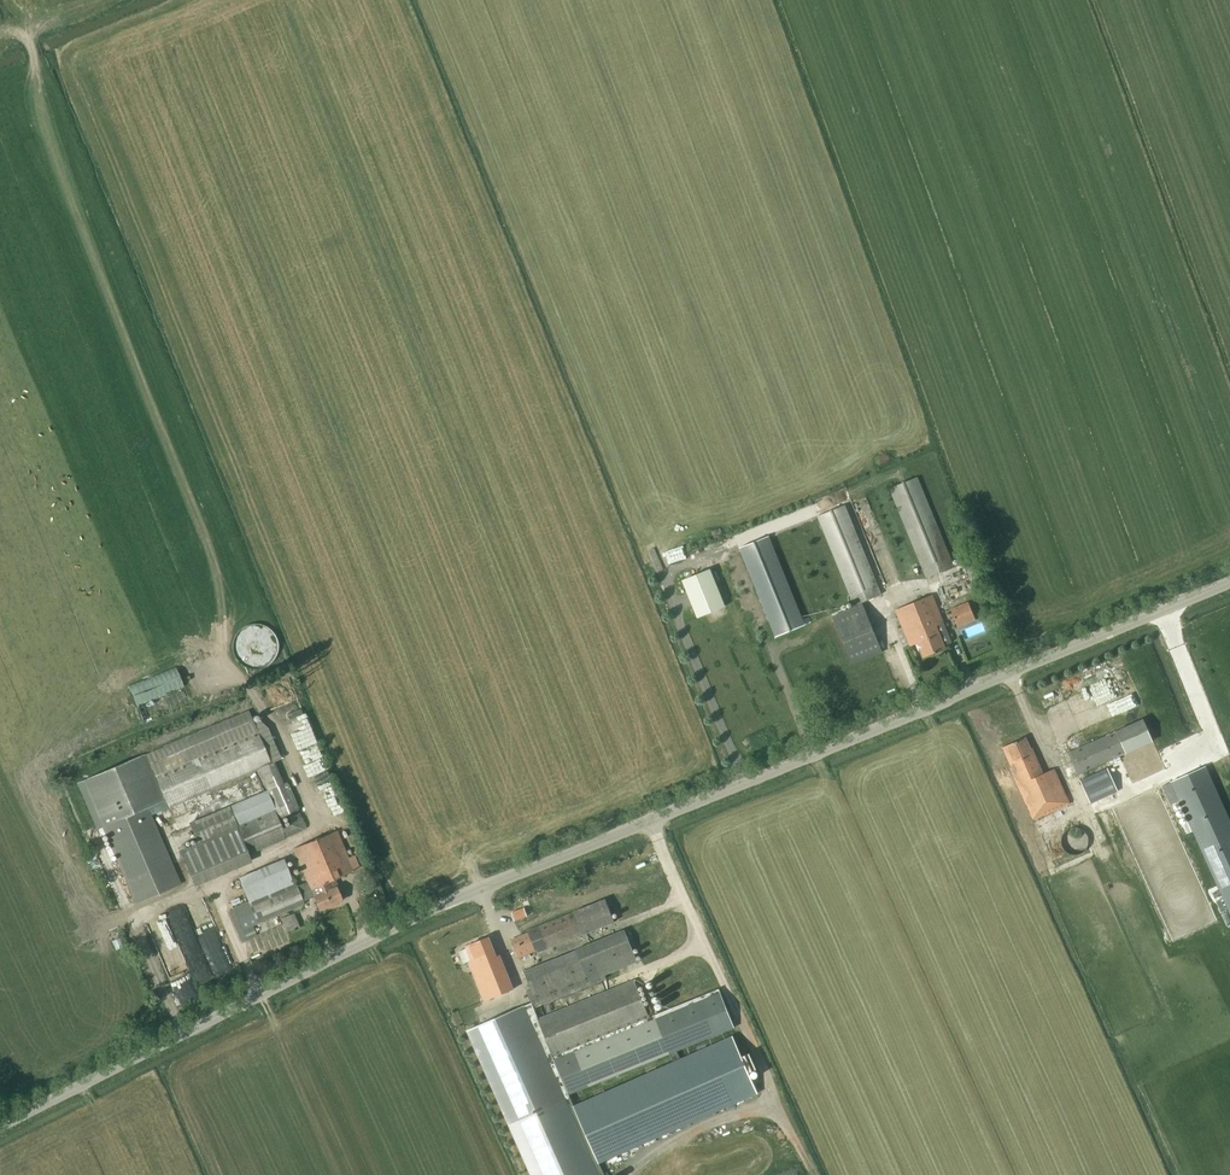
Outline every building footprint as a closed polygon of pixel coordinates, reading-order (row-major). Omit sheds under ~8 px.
[(955,566),(918,477),(889,488),(926,578),(955,566)] [(882,594),(845,505),(817,516),(854,606),(882,594)] [(740,548),(776,637),(805,625),(769,536),(740,548)] [(712,563),(725,557),(719,543),(706,549),(712,563)] [(724,607),(710,570),(683,581),(698,617),(724,607)] [(923,657),(946,649),(937,626),(944,623),(933,594),(895,609),(910,646),(918,643),(923,657)] [(883,653),(862,602),(832,616),(852,664),(883,653)] [(976,620),(969,602),(951,609),(958,628),(976,620)] [(254,652),(249,656),(257,666),(274,652),(257,633),(250,639),(252,641),(248,645),(254,652)] [(178,666),(130,684),(144,723),(192,706),(178,666)] [(261,720),(255,723),(249,710),(162,747),(146,754),(77,783),(96,828),(102,826),(136,904),(182,884),(152,814),(169,807),(185,800),(209,790),(259,769),(268,790),(194,821),(193,822),(199,835),(194,836),(197,842),(179,850),(194,887),(252,862),(249,855),(287,839),(287,838),(304,831),(304,830),(307,829),(299,810),(300,810),(288,782),(284,784),(278,769),(275,762),(278,761),(261,720)] [(1126,753),(1153,740),(1143,718),(1116,730),(1116,731),(1068,752),(1078,775),(1126,753)] [(1070,804),(1054,769),(1043,774),(1032,747),(1031,748),(1026,737),(1003,746),(1012,767),(1011,767),(1017,783),(1034,820),(1070,804)] [(1089,777),(1081,780),(1091,804),(1119,791),(1108,768),(1089,777)] [(1163,786),(1168,797),(1176,793),(1229,923),(1229,826),(1206,768),(1163,786)] [(327,801),(337,797),(333,785),(323,788),(327,801)] [(1164,787),(1095,810),(1102,832),(1171,809),(1164,787)] [(1063,842),(1076,850),(1085,836),(1072,828),(1063,842)] [(336,887),(339,886),(336,878),(354,871),(361,868),(355,855),(349,857),(338,830),(293,849),(307,881),(297,885),(295,881),(294,881),(284,858),(239,877),(248,901),(233,908),(242,930),(305,904),(303,900),(314,896),(319,910),(342,900),(336,887)] [(368,879),(365,883),(367,887),(371,890),(375,888),(377,884),(376,880),(372,878),(368,879)] [(606,898),(573,911),(556,918),(527,930),(528,932),(511,939),(519,958),(532,953),(533,955),(556,945),(615,922),(606,898)] [(522,902),(511,906),(515,920),(527,915),(522,902)] [(286,932),(299,929),(295,913),(282,916),(286,932)] [(637,962),(624,930),(576,949),(576,950),(524,971),(531,989),(527,991),(534,1008),(607,979),(605,975),(637,962)] [(496,956),(489,937),(466,946),(467,948),(459,951),(464,964),(469,962),(484,1001),(514,989),(500,954),(496,956)] [(199,962),(229,963),(229,947),(216,947),(216,950),(199,950),(199,962)] [(529,1001),(468,1028),(512,1127),(572,1100),(570,1094),(670,1053),(673,1061),(680,1058),(677,1050),(735,1027),(719,989),(649,1017),(634,981),(537,1020),(529,1001)] [(512,1127),(533,1174),(604,1174),(599,1163),(601,1162),(758,1091),(749,1071),(757,1067),(750,1051),(742,1055),(733,1034),(680,1058),(673,1061),(574,1105),(572,1100),(512,1127)]
